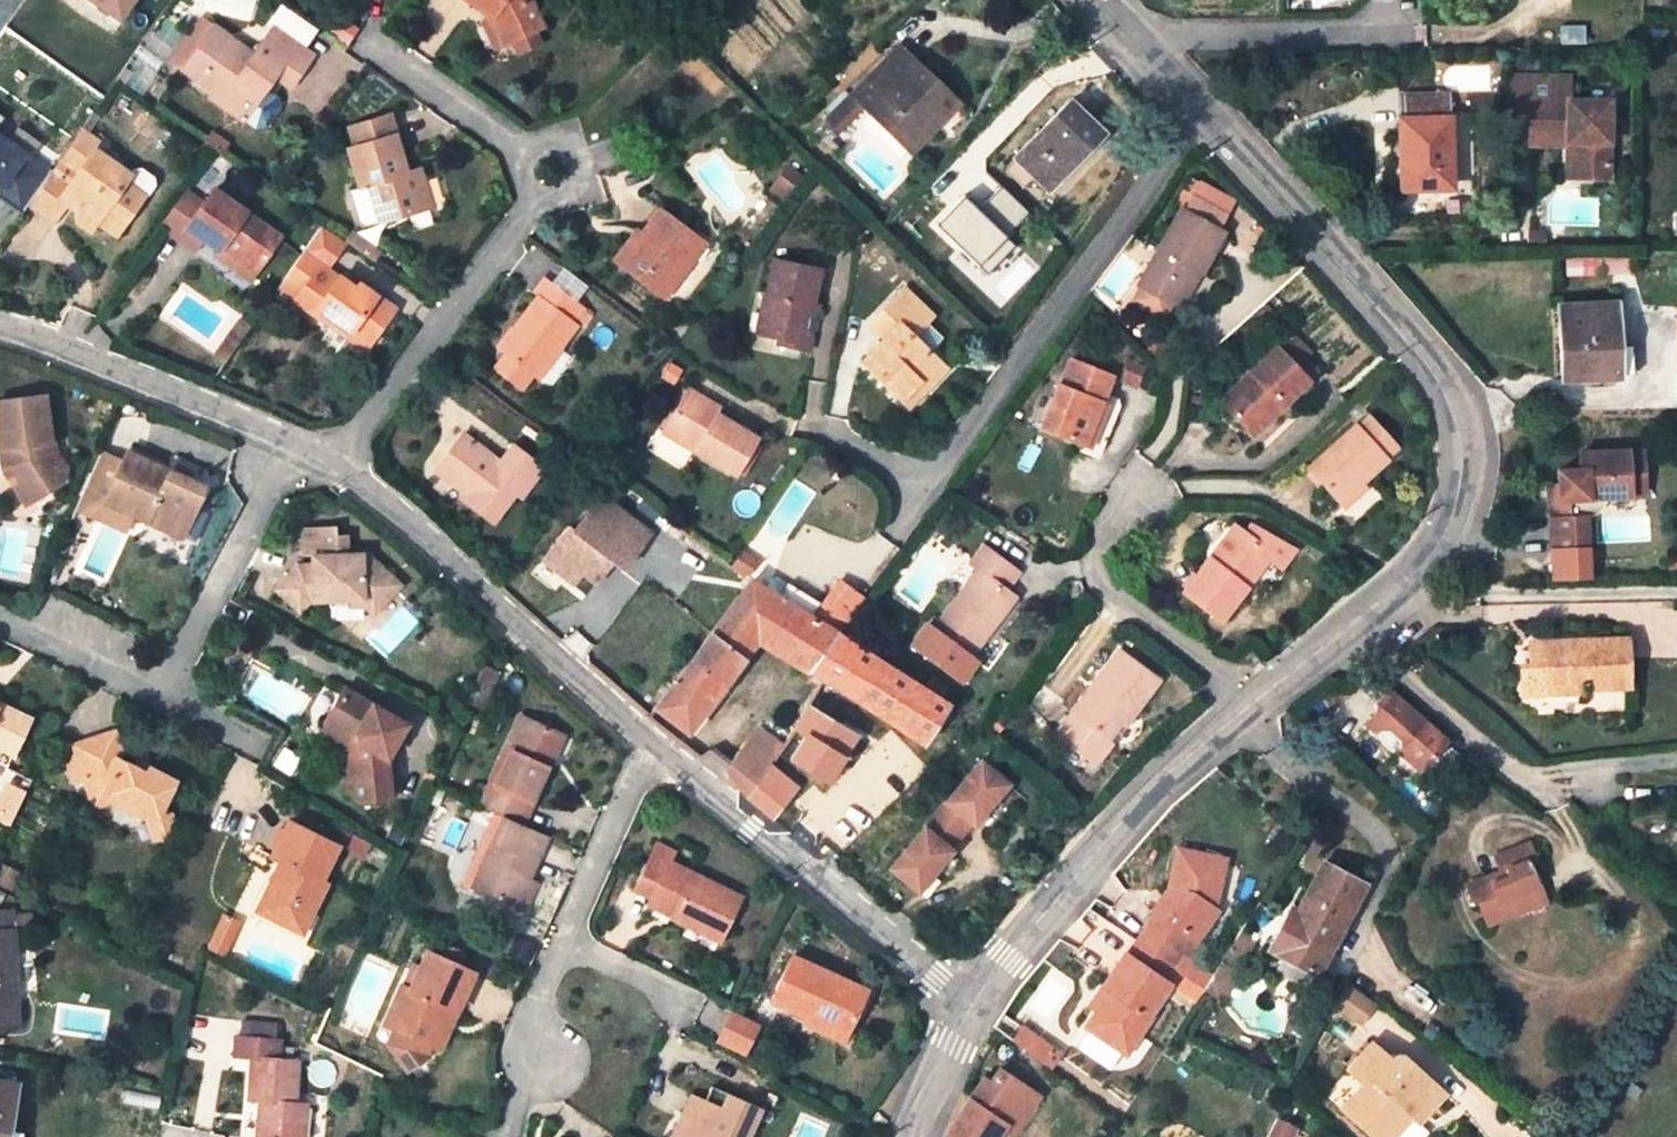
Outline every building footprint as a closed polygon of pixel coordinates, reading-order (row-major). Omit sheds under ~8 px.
[(255,0),(200,0),(199,5),(251,18),(255,0)] [(526,0),(466,0),(485,13),(491,18),(504,44),(539,29),(526,0)] [(504,44),(491,18),(485,13),(481,25),(493,50),(504,44)] [(210,90),(233,107),(252,81),(264,90),(274,77),(288,86),(309,56),(272,29),(252,57),(212,28),(182,70),(210,90)] [(952,100),(898,48),(851,95),(870,114),(874,110),(914,149),(935,128),(930,123),(952,100)] [(1503,70),(1492,70),(1492,89),(1504,89),(1503,70)] [(1608,101),(1567,101),(1567,78),(1507,78),(1507,130),(1529,130),(1529,147),(1555,146),(1565,147),(1565,179),(1607,179),(1608,101)] [(242,121),(264,90),(252,81),(233,107),(210,90),(207,95),(242,121)] [(1399,95),(1402,190),(1450,189),(1447,93),(1399,95)] [(935,128),(957,104),(952,100),(930,123),(935,128)] [(1015,158),(1048,191),(1102,135),(1068,101),(1015,158)] [(387,116),(349,129),(356,148),(393,135),(387,116)] [(129,178),(99,157),(104,150),(78,131),(26,204),(39,213),(41,211),(54,220),(66,202),(69,198),(78,203),(74,208),(76,223),(90,232),(97,222),(107,208),(126,221),(142,198),(147,198),(154,188),(152,180),(140,172),(132,173),(129,178)] [(393,135),(356,148),(346,150),(359,189),(368,186),(373,203),(379,223),(429,207),(420,177),(408,181),(405,172),(393,135)] [(1555,178),(1565,179),(1565,147),(1555,146),(1555,178)] [(408,181),(420,177),(417,168),(405,172),(408,181)] [(775,187),(788,197),(802,179),(789,169),(775,187)] [(770,192),(784,202),(788,197),(775,187),(770,192)] [(200,209),(203,204),(186,190),(183,194),(200,209)] [(279,238),(212,191),(203,204),(200,209),(185,230),(202,242),(217,252),(252,276),(279,238)] [(185,230),(200,209),(183,194),(160,226),(193,249),(197,249),(202,242),(185,230)] [(78,203),(69,198),(66,202),(74,208),(78,203)] [(368,226),(379,223),(373,203),(362,207),(368,226)] [(97,222),(116,235),(126,221),(107,208),(97,222)] [(1199,275),(1222,233),(1181,210),(1138,286),(1170,304),(1173,305),(1192,271),(1199,275)] [(640,237),(634,245),(629,241),(614,261),(662,299),(693,260),(681,251),(692,236),(660,212),(640,237)] [(317,265),(326,271),(343,247),(321,232),(304,256),(317,265)] [(634,245),(640,237),(635,233),(629,241),(634,245)] [(693,260),(704,246),(692,236),(681,251),(693,260)] [(252,276),(217,252),(213,258),(248,282),(252,276)] [(304,256),(279,292),(292,301),(317,265),(304,256)] [(1632,257),(1565,257),(1565,275),(1633,274),(1632,257)] [(813,304),(819,269),(773,260),(766,295),(772,296),(765,336),(777,338),(790,341),(788,349),(810,354),(813,340),(808,328),(809,320),(818,314),(820,305),(813,304)] [(326,271),(317,265),(292,301),(335,330),(339,324),(369,345),(394,310),(359,285),(355,292),(326,271)] [(1180,310),(1199,275),(1192,271),(1173,305),(1180,310)] [(536,379),(575,327),(570,323),(582,307),(544,279),(532,295),(536,298),(498,351),(505,356),(494,371),(520,391),(531,376),(536,379)] [(1131,300),(1166,319),(1173,305),(1170,304),(1138,286),(1131,300)] [(862,365),(902,402),(916,387),(923,394),(934,384),(945,372),(925,354),(910,340),(918,332),(932,317),(903,290),(869,324),(887,340),(862,365)] [(763,294),(755,334),(758,335),(765,336),(772,296),(766,295),(763,294)] [(1558,304),(1561,381),(1619,379),(1615,302),(1558,304)] [(229,353),(248,326),(236,318),(218,345),(229,353)] [(910,340),(925,354),(933,347),(918,332),(910,340)] [(790,341),(777,338),(775,347),(788,349),(790,341)] [(1274,348),(1306,382),(1307,383),(1319,371),(1285,338),(1274,348)] [(229,353),(218,345),(211,355),(223,363),(229,353)] [(1274,348),(1219,404),(1246,432),(1274,404),(1280,409),(1307,383),(1306,382),(1274,348)] [(1084,445),(1101,403),(1111,377),(1071,362),(1061,387),(1058,385),(1041,429),(1084,445)] [(1118,380),(1136,387),(1142,370),(1125,363),(1118,380)] [(721,406),(690,386),(686,393),(717,412),(721,406)] [(916,387),(902,402),(910,409),(923,394),(916,387)] [(664,431),(735,474),(736,473),(749,480),(769,447),(756,439),(758,437),(717,412),(686,393),(664,431)] [(0,402),(0,449),(3,448),(5,458),(1,469),(13,488),(21,483),(32,500),(60,482),(65,469),(54,451),(53,440),(50,441),(44,396),(0,402)] [(1091,448),(1107,406),(1101,403),(1084,445),(1091,448)] [(1274,404),(1246,432),(1251,438),(1280,409),(1274,404)] [(1356,428),(1382,458),(1396,446),(1368,417),(1356,428)] [(1354,426),(1308,469),(1337,501),(1359,482),(1384,460),(1382,458),(1356,428),(1354,426)] [(433,473),(463,495),(459,501),(491,524),(512,495),(521,483),(526,488),(540,470),(511,448),(499,463),(493,459),(489,464),(482,459),(486,453),(461,435),(433,473)] [(1643,450),(1580,454),(1581,471),(1558,473),(1559,488),(1560,500),(1551,501),(1554,554),(1589,552),(1586,518),(1595,517),(1601,513),(1605,508),(1607,503),(1607,499),(1631,496),(1629,475),(1644,474),(1643,450)] [(148,464),(124,452),(108,488),(101,504),(130,516),(180,539),(203,488),(167,471),(148,464)] [(493,459),(486,453),(482,459),(489,464),(493,459)] [(152,456),(148,464),(167,471),(170,464),(152,456)] [(1644,474),(1629,475),(1631,496),(1646,495),(1644,474)] [(101,504),(108,488),(88,479),(74,509),(123,532),(130,516),(101,504)] [(1343,508),(1364,489),(1359,482),(1337,501),(1343,508)] [(13,488),(24,505),(32,500),(21,483),(13,488)] [(512,495),(518,500),(526,488),(521,483),(512,495)] [(1559,488),(1550,488),(1551,501),(1560,500),(1559,488)] [(617,568),(645,532),(595,495),(569,530),(564,527),(539,560),(561,577),(570,566),(578,572),(590,582),(606,561),(617,568)] [(363,597),(374,607),(397,583),(373,561),(365,561),(364,554),(351,554),(350,534),(340,534),(339,525),(305,526),(306,550),(315,549),(316,565),(301,564),(278,587),(300,611),(311,600),(363,597)] [(1183,593),(1220,621),(1248,584),(1242,580),(1249,569),(1259,569),(1271,555),(1283,564),(1297,546),(1255,530),(1249,539),(1234,527),(1183,593)] [(970,657),(995,624),(991,621),(996,615),(1000,618),(1014,598),(1004,591),(1017,574),(981,547),(969,565),(978,571),(934,631),(970,657)] [(578,572),(570,566),(561,577),(570,583),(578,572)] [(1242,580),(1248,584),(1259,569),(1249,569),(1242,580)] [(805,674),(835,634),(859,601),(835,585),(820,607),(787,583),(777,598),(750,581),(710,634),(743,659),(756,643),(805,674)] [(996,615),(991,621),(995,624),(1000,618),(996,615)] [(708,703),(743,659),(710,634),(676,678),(708,703)] [(820,683),(803,710),(805,711),(794,730),(804,737),(789,762),(824,781),(870,711),(894,673),(835,634),(805,674),(812,678),(820,683)] [(1579,688),(1627,685),(1625,639),(1541,642),(1542,665),(1530,666),(1518,666),(1519,692),(1579,688)] [(1542,665),(1541,642),(1530,642),(1530,666),(1542,665)] [(1118,653),(1057,734),(1042,754),(1085,786),(1100,767),(1096,763),(1112,742),(1107,739),(1120,722),(1131,706),(1136,709),(1156,681),(1118,653)] [(496,672),(481,665),(465,700),(481,707),(496,672)] [(888,723),(913,686),(894,673),(870,711),(888,723)] [(801,680),(808,685),(812,678),(805,674),(801,680)] [(676,678),(653,709),(685,733),(708,703),(676,678)] [(920,690),(936,700),(944,689),(928,678),(920,690)] [(921,745),(944,708),(945,706),(936,700),(920,690),(913,686),(888,723),(921,745)] [(404,724),(341,688),(321,723),(327,726),(347,737),(342,745),(344,758),(342,759),(345,792),(360,802),(388,799),(384,758),(404,724)] [(1448,739),(1394,692),(1366,724),(1375,732),(1376,730),(1389,730),(1401,739),(1400,750),(1398,752),(1419,771),(1448,739)] [(1124,725),(1136,709),(1131,706),(1120,722),(1124,725)] [(28,720),(0,707),(0,768),(5,770),(28,720)] [(479,807),(502,817),(522,826),(548,765),(542,762),(555,733),(519,717),(479,807)] [(760,722),(725,767),(728,780),(745,795),(768,765),(785,742),(760,722)] [(347,737),(327,726),(323,734),(342,745),(347,737)] [(113,731),(72,745),(76,755),(65,758),(70,774),(81,770),(83,778),(92,807),(104,803),(105,801),(132,815),(136,808),(154,817),(158,809),(172,782),(145,769),(142,775),(131,769),(115,761),(118,754),(113,731)] [(555,733),(542,762),(548,765),(561,736),(555,733)] [(932,816),(958,837),(969,823),(972,825),(1005,785),(977,762),(932,816)] [(145,769),(134,763),(131,769),(142,775),(145,769)] [(745,795),(789,835),(793,828),(807,810),(794,799),(800,792),(768,765),(745,795)] [(81,770),(70,774),(73,782),(83,778),(81,770)] [(28,788),(0,777),(0,818),(13,824),(28,788)] [(811,802),(800,792),(794,799),(807,810),(811,802)] [(143,820),(147,842),(166,838),(172,826),(168,815),(158,809),(154,817),(136,808),(132,815),(143,820)] [(958,837),(932,816),(889,869),(916,892),(950,852),(947,850),(958,837)] [(502,817),(472,887),(516,907),(528,881),(547,837),(522,826),(502,817)] [(334,844),(285,820),(268,857),(285,865),(278,879),(270,875),(262,893),(269,896),(261,914),(299,932),(324,882),(318,879),(334,844)] [(485,827),(472,821),(448,873),(461,879),(485,827)] [(1500,854),(1505,868),(1496,872),(1465,884),(1473,903),(1477,901),(1487,925),(1522,911),(1519,903),(1542,894),(1528,859),(1532,857),(1526,844),(1500,854)] [(668,917),(718,941),(739,898),(670,861),(673,855),(654,845),(632,889),(649,897),(672,908),(668,917)] [(1135,941),(1168,966),(1201,990),(1211,975),(1183,955),(1214,910),(1211,909),(1222,861),(1175,850),(1167,889),(1163,895),(1169,899),(1157,914),(1155,913),(1135,941)] [(1491,858),(1496,872),(1505,868),(1500,854),(1491,858)] [(1252,941),(1315,974),(1363,885),(1323,864),(1296,911),(1271,898),(1249,939),(1252,941)] [(528,881),(516,907),(523,910),(535,883),(528,881)] [(269,896),(262,893),(254,910),(261,914),(269,896)] [(1542,894),(1519,903),(1522,911),(1545,901),(1542,894)] [(644,906),(668,917),(672,908),(649,897),(644,906)] [(16,1025),(12,926),(11,915),(11,912),(0,913),(0,1026),(16,1025)] [(12,926),(30,926),(30,914),(11,915),(12,926)] [(227,954),(240,922),(223,915),(210,947),(227,954)] [(1201,990),(1199,994),(1217,1003),(1237,973),(1233,971),(1252,941),(1249,939),(1237,933),(1211,975),(1201,990)] [(1144,1014),(1165,984),(1159,980),(1168,966),(1135,941),(1125,955),(1122,953),(1094,992),(1103,998),(1094,1010),(1083,1024),(1122,1054),(1148,1017),(1144,1014)] [(428,1046),(445,1008),(452,1013),(470,973),(425,953),(418,969),(416,973),(410,970),(407,969),(390,1008),(399,1012),(391,1030),(394,1031),(388,1044),(403,1070),(425,1057),(423,1054),(427,1045),(428,1046)] [(769,1003),(805,1020),(804,1025),(817,1031),(823,1019),(846,1030),(863,991),(790,957),(769,1003)] [(1330,982),(1315,974),(1306,992),(1320,999),(1330,982)] [(1094,992),(1085,1003),(1094,1010),(1103,998),(1094,992)] [(1366,1022),(1376,1002),(1361,995),(1352,1015),(1366,1022)] [(390,1008),(382,1026),(391,1030),(399,1012),(390,1008)] [(436,1049),(452,1013),(445,1008),(428,1046),(436,1049)] [(744,1054),(756,1027),(730,1015),(717,1042),(744,1054)] [(846,1030),(823,1019),(817,1031),(841,1042),(846,1030)] [(241,1020),(239,1037),(273,1040),(274,1023),(241,1020)] [(1054,1053),(1018,1027),(1009,1041),(1044,1066),(1054,1053)] [(235,1036),(233,1056),(250,1058),(246,1099),(258,1101),(256,1136),(302,1136),(305,1103),(294,1103),(297,1062),(276,1060),(278,1040),(273,1040),(239,1037),(235,1036)] [(1352,1072),(1369,1086),(1347,1111),(1378,1136),(1399,1136),(1417,1116),(1411,1111),(1417,1104),(1429,1114),(1449,1091),(1407,1054),(1399,1056),(1395,1060),(1376,1043),(1352,1072)] [(981,1080),(967,1100),(1001,1123),(1023,1090),(996,1072),(988,1085),(981,1080)] [(14,1085),(0,1083),(0,1136),(5,1136),(7,1130),(14,1085)] [(758,1108),(711,1085),(705,1101),(691,1094),(682,1113),(690,1117),(681,1136),(746,1136),(758,1108)] [(1001,1123),(1004,1125),(997,1135),(1000,1136),(1006,1136),(1033,1097),(1023,1090),(1001,1123)] [(941,1136),(995,1136),(997,1135),(1004,1125),(1001,1123),(967,1100),(941,1136)] [(1423,1121),(1429,1114),(1417,1104),(1411,1111),(1417,1116),(1423,1121)] [(672,1136),(681,1136),(690,1117),(682,1113),(672,1136)] [(887,1122),(876,1113),(866,1123),(877,1133),(887,1122)] [(1268,1136),(1295,1136),(1301,1126),(1279,1115),(1268,1136)]
